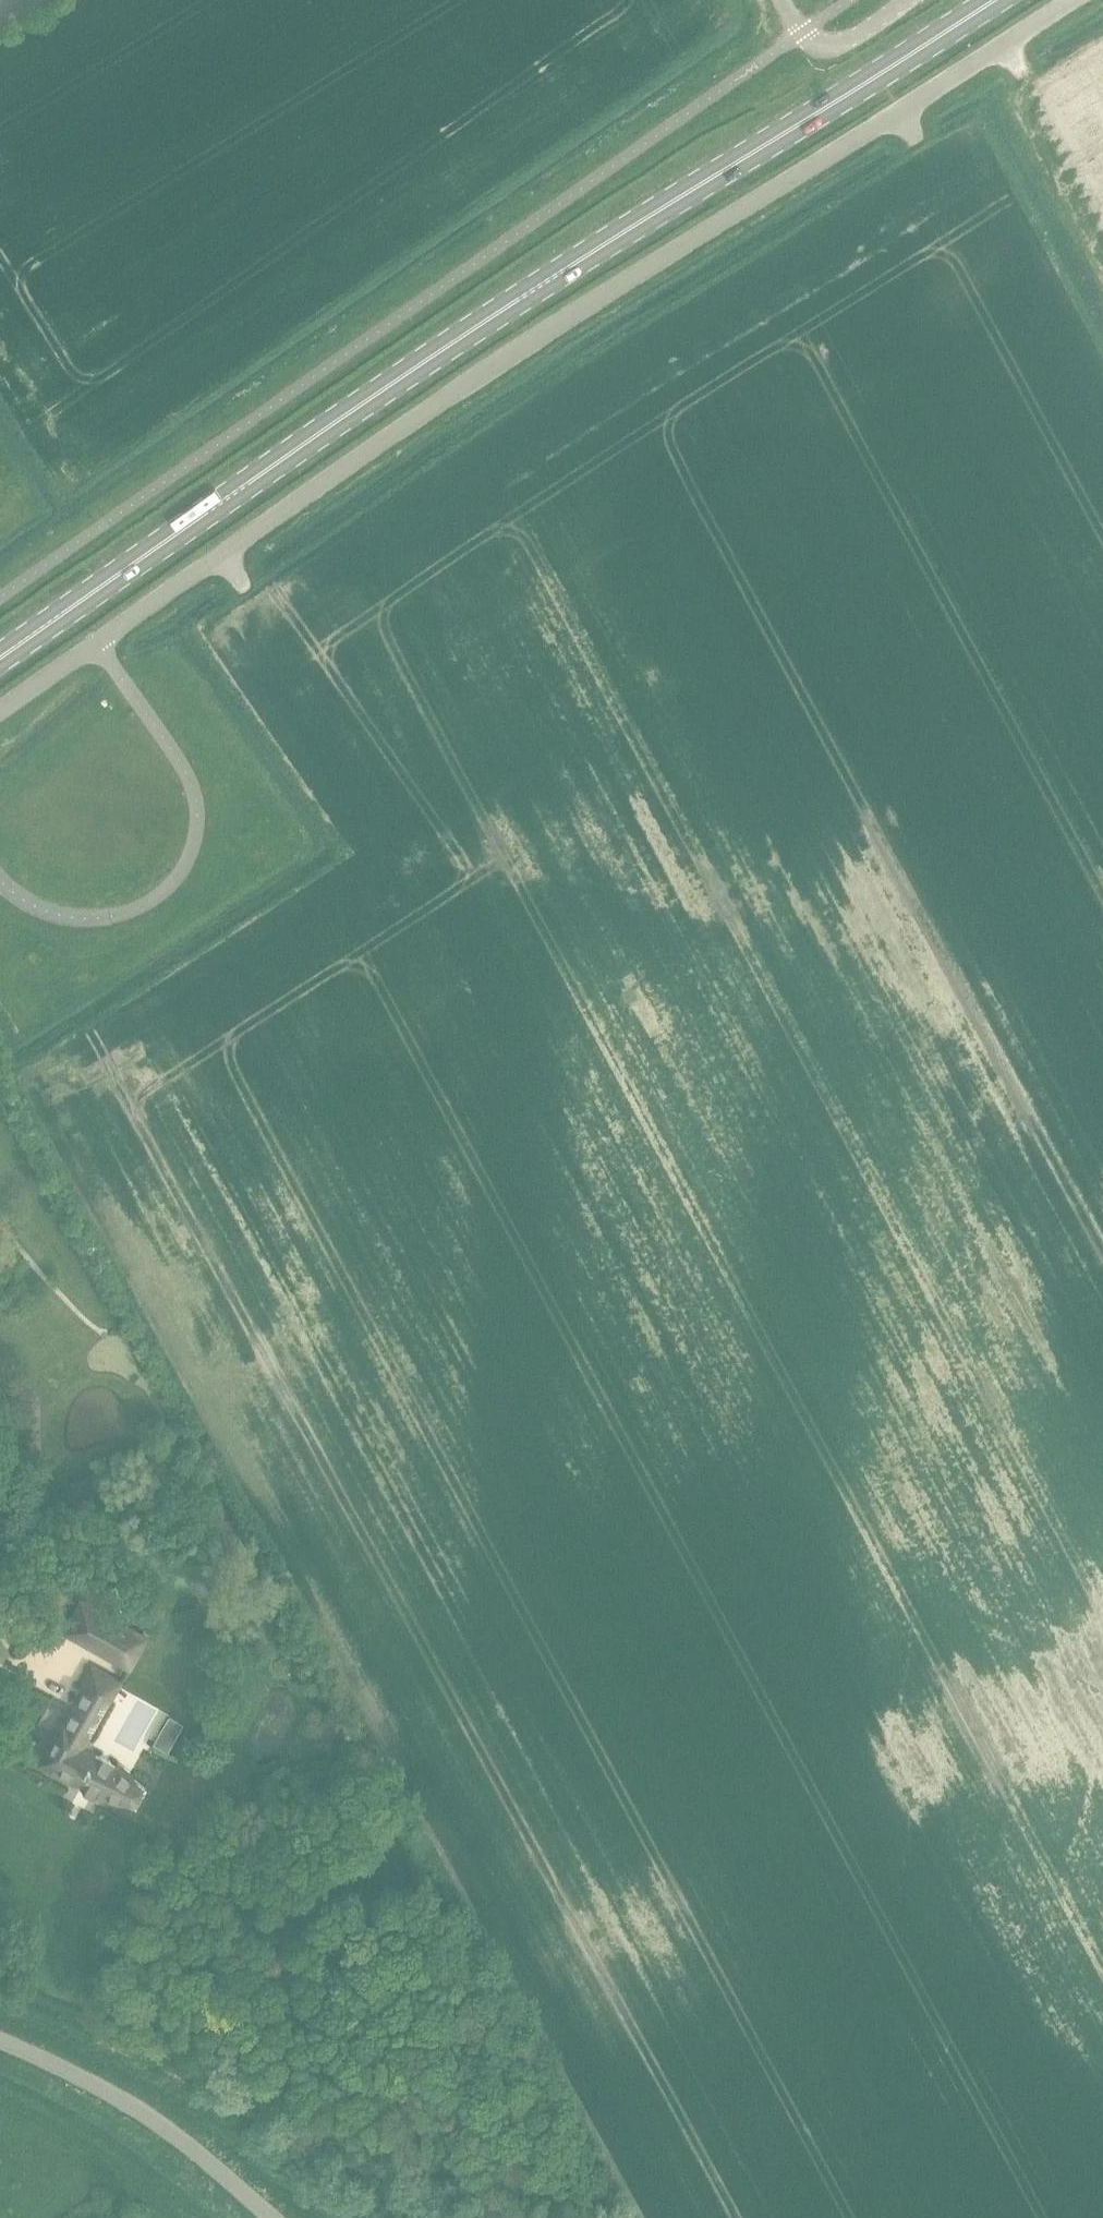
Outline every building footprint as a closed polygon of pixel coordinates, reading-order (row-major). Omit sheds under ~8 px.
[(66,1628),(126,1661),(140,1636),(80,1603),(66,1628)] [(121,1802),(135,1807),(145,1787),(134,1778),(113,1767),(114,1764),(83,1747),(118,1684),(91,1669),(40,1761),(99,1793),(100,1790),(121,1802)]
